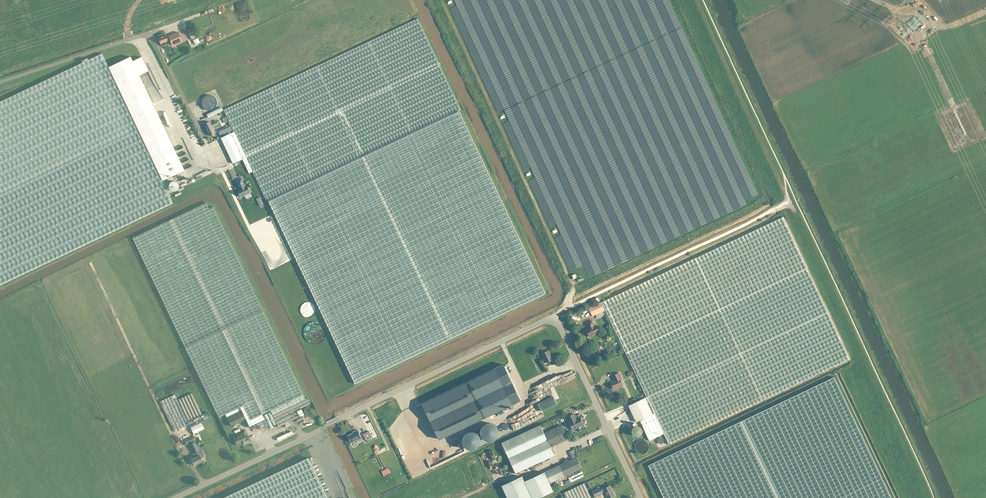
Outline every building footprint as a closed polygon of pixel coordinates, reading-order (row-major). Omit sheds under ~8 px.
[(243,159),(242,159),(249,174),(253,172),(267,201),(460,110),(418,19),(224,110),(234,132),(231,133),(243,159)] [(197,26),(195,27),(188,30),(192,38),(201,33),(197,26)] [(178,30),(166,35),(166,33),(158,36),(160,42),(161,41),(162,44),(166,42),(171,40),(172,43),(182,39),(178,30)] [(132,59),(130,54),(108,65),(102,51),(0,100),(0,283),(173,201),(162,178),(184,168),(137,68),(146,64),(141,55),(132,59)] [(207,117),(222,110),(220,106),(205,113),(207,117)] [(458,114),(268,204),(355,384),(545,294),(458,114)] [(212,127),(218,124),(217,122),(211,125),(210,122),(205,124),(210,135),(215,133),(212,127)] [(218,131),(221,136),(233,131),(229,125),(218,131)] [(243,159),(231,133),(221,138),(233,164),(242,159),(243,159)] [(240,197),(250,193),(247,186),(245,186),(241,178),(236,181),(240,189),(237,190),(240,197)] [(133,236),(185,345),(218,415),(225,412),(227,415),(231,424),(246,417),(249,424),(265,416),(253,390),(223,327),(263,308),(213,204),(209,206),(206,201),(133,236)] [(807,269),(783,217),(777,220),(602,302),(626,354),(644,393),(646,397),(635,402),(628,406),(636,423),(640,421),(649,441),(663,434),(668,445),(763,400),(850,360),(807,269)] [(604,311),(601,303),(588,308),(592,317),(604,311)] [(311,402),(306,393),(267,309),(231,326),(272,412),(277,423),(276,424),(277,425),(300,414),(297,408),(301,406),(311,402)] [(576,313),(572,315),(575,322),(583,319),(580,313),(576,315),(576,313)] [(592,321),(586,324),(588,329),(586,330),(589,337),(599,332),(596,325),(594,326),(592,321)] [(546,363),(553,360),(548,351),(541,354),(546,363)] [(467,382),(422,403),(439,439),(484,418),(484,419),(485,418),(484,418),(511,405),(494,369),(467,381),(466,381),(467,382)] [(610,382),(613,389),(619,387),(619,388),(623,386),(620,380),(621,379),(619,373),(612,376),(613,380),(610,382)] [(834,377),(648,465),(663,497),(891,497),(834,377)] [(208,410),(202,413),(192,391),(177,397),(175,392),(160,399),(175,429),(189,422),(191,425),(194,431),(204,426),(201,420),(211,416),(208,410)] [(538,403),(542,411),(557,404),(553,396),(538,403)] [(576,419),(575,418),(574,418),(573,415),(567,417),(569,422),(572,430),(583,425),(581,420),(582,420),(581,419),(580,417),(576,419)] [(259,427),(268,423),(265,417),(256,421),(259,427)] [(562,425),(544,433),(540,425),(501,443),(515,473),(554,455),(550,447),(568,439),(562,425)] [(352,433),(347,436),(351,443),(356,440),(357,442),(362,440),(358,430),(352,433)] [(247,435),(245,435),(243,431),(234,435),(237,443),(243,440),(244,443),(250,440),(247,435)] [(369,431),(362,434),(366,441),(366,440),(367,442),(373,440),(369,431)] [(190,442),(194,451),(193,451),(195,455),(191,457),(194,463),(203,459),(201,456),(204,454),(201,448),(199,448),(195,439),(193,434),(184,438),(187,443),(190,442)] [(206,497),(328,497),(306,452),(206,497)] [(544,472),(524,481),(522,476),(502,486),(507,497),(538,497),(553,491),(549,483),(581,469),(576,457),(544,472)] [(566,497),(591,497),(584,483),(563,493),(566,497)] [(603,490),(601,491),(600,488),(592,491),(595,497),(603,494),(602,493),(604,492),(607,497),(610,497),(614,496),(610,486),(603,489),(603,490)]
